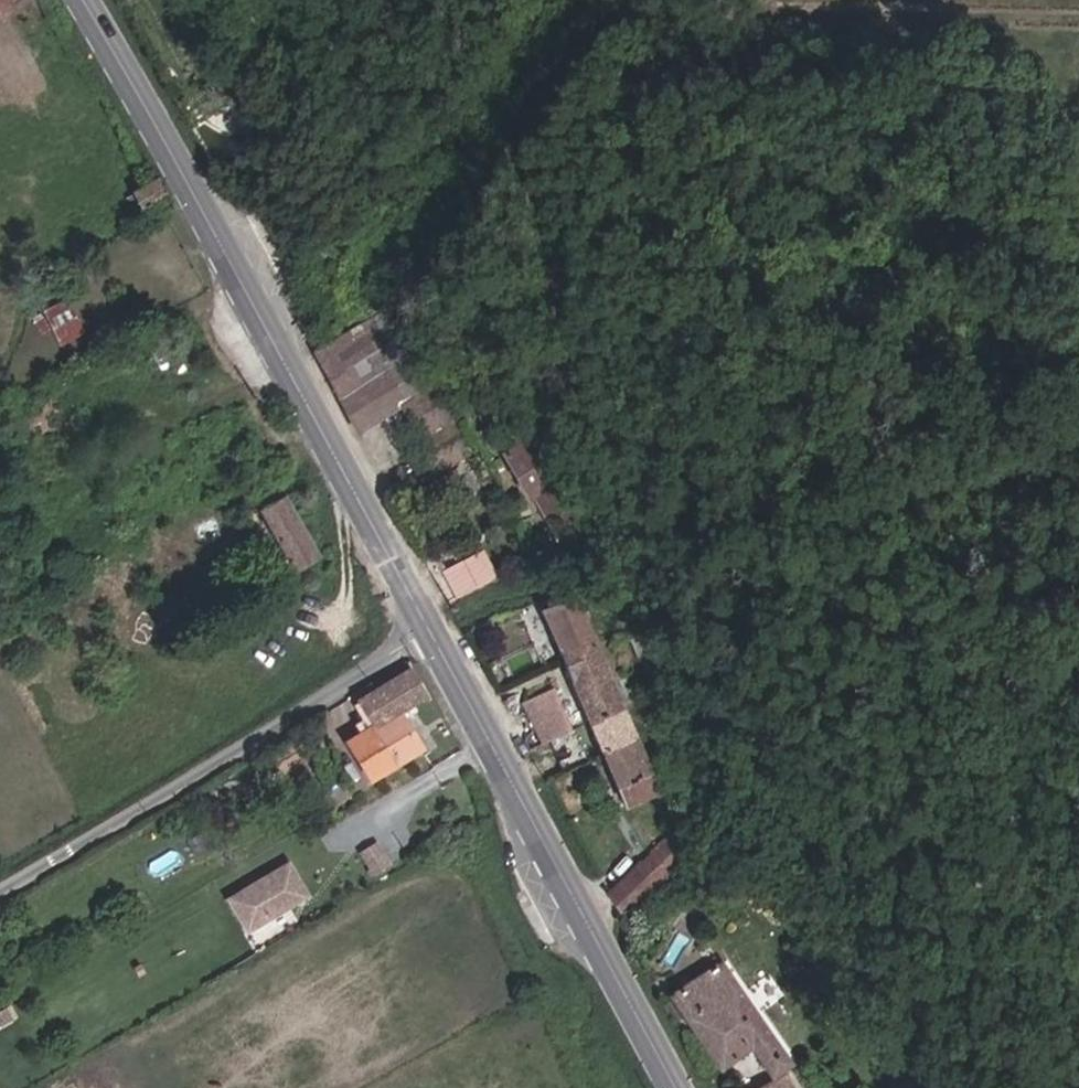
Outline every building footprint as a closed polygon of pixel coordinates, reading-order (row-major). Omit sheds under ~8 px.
[(315,354),(359,436),(397,415),(436,481),(481,457),(386,312),(376,318),(315,354)] [(556,536),(571,568),(579,564),(566,528),(570,527),(551,490),(561,485),(539,443),(503,461),(528,504),(534,501),(552,536),(556,536)] [(269,475),(219,504),(224,513),(235,508),(246,524),(261,516),(298,577),(320,565),(269,475)] [(449,604),(493,587),(476,556),(433,577),(449,604)] [(579,607),(535,604),(564,666),(598,651),(579,607)] [(624,711),(598,651),(564,666),(589,728),(624,711)] [(398,716),(427,699),(403,662),(376,678),(398,716)] [(398,716),(376,678),(352,691),(354,695),(372,726),(342,744),(364,784),(419,751),(398,716)] [(527,705),(546,748),(575,734),(556,692),(527,705)] [(639,744),(624,711),(589,728),(603,761),(639,744)] [(660,794),(639,744),(603,761),(625,811),(660,794)] [(629,916),(688,860),(680,839),(673,833),(610,897),(629,916)] [(394,865),(380,843),(365,852),(380,874),(394,865)] [(253,932),(312,896),(293,864),(233,900),(253,932)] [(723,966),(674,999),(721,1069),(750,1050),(770,1080),(789,1066),(723,966)] [(784,1079),(767,1087),(789,1087),(784,1079)]
